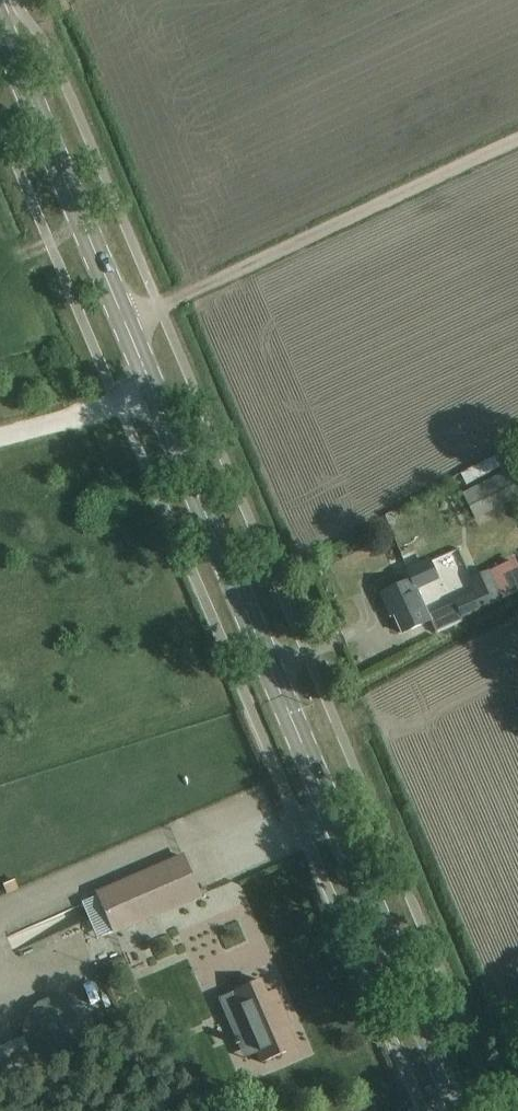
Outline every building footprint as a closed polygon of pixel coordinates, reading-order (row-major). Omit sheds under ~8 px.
[(517,498),(517,468),(464,494),(476,519),(517,498)] [(403,634),(423,624),(433,620),(419,589),(440,580),(430,560),(407,570),(411,581),(381,595),(387,608),(390,606),(403,634)] [(437,635),(466,621),(465,618),(504,600),(503,598),(517,590),(517,573),(513,563),(491,573),(489,571),(470,580),(476,591),(454,601),(456,605),(433,616),(436,622),(432,624),(437,635)] [(115,932),(200,895),(201,895),(185,857),(99,894),(115,932)] [(4,882),(9,894),(20,890),(15,878),(4,882)] [(236,1042),(255,1034),(256,1036),(250,1039),(261,1065),(297,1049),(288,1029),(292,1027),(276,991),(268,995),(262,981),(242,989),(218,1000),(236,1042)] [(23,1028),(22,1033),(32,1059),(37,1064),(43,1067),(50,1070),(56,1071),(63,1071),(70,1070),(76,1067),(82,1064),(87,1059),(91,1054),(94,1048),(96,1041),(97,1034),(96,1027),(95,1020),(91,1014),(87,1009),(82,1004),(76,1000),(70,998),(63,996),(56,997),(49,998),(42,1001),(37,1004),(32,1009),(27,1015),(25,1021),(23,1028)] [(113,1061),(117,1076),(127,1073),(123,1058),(113,1061)]
